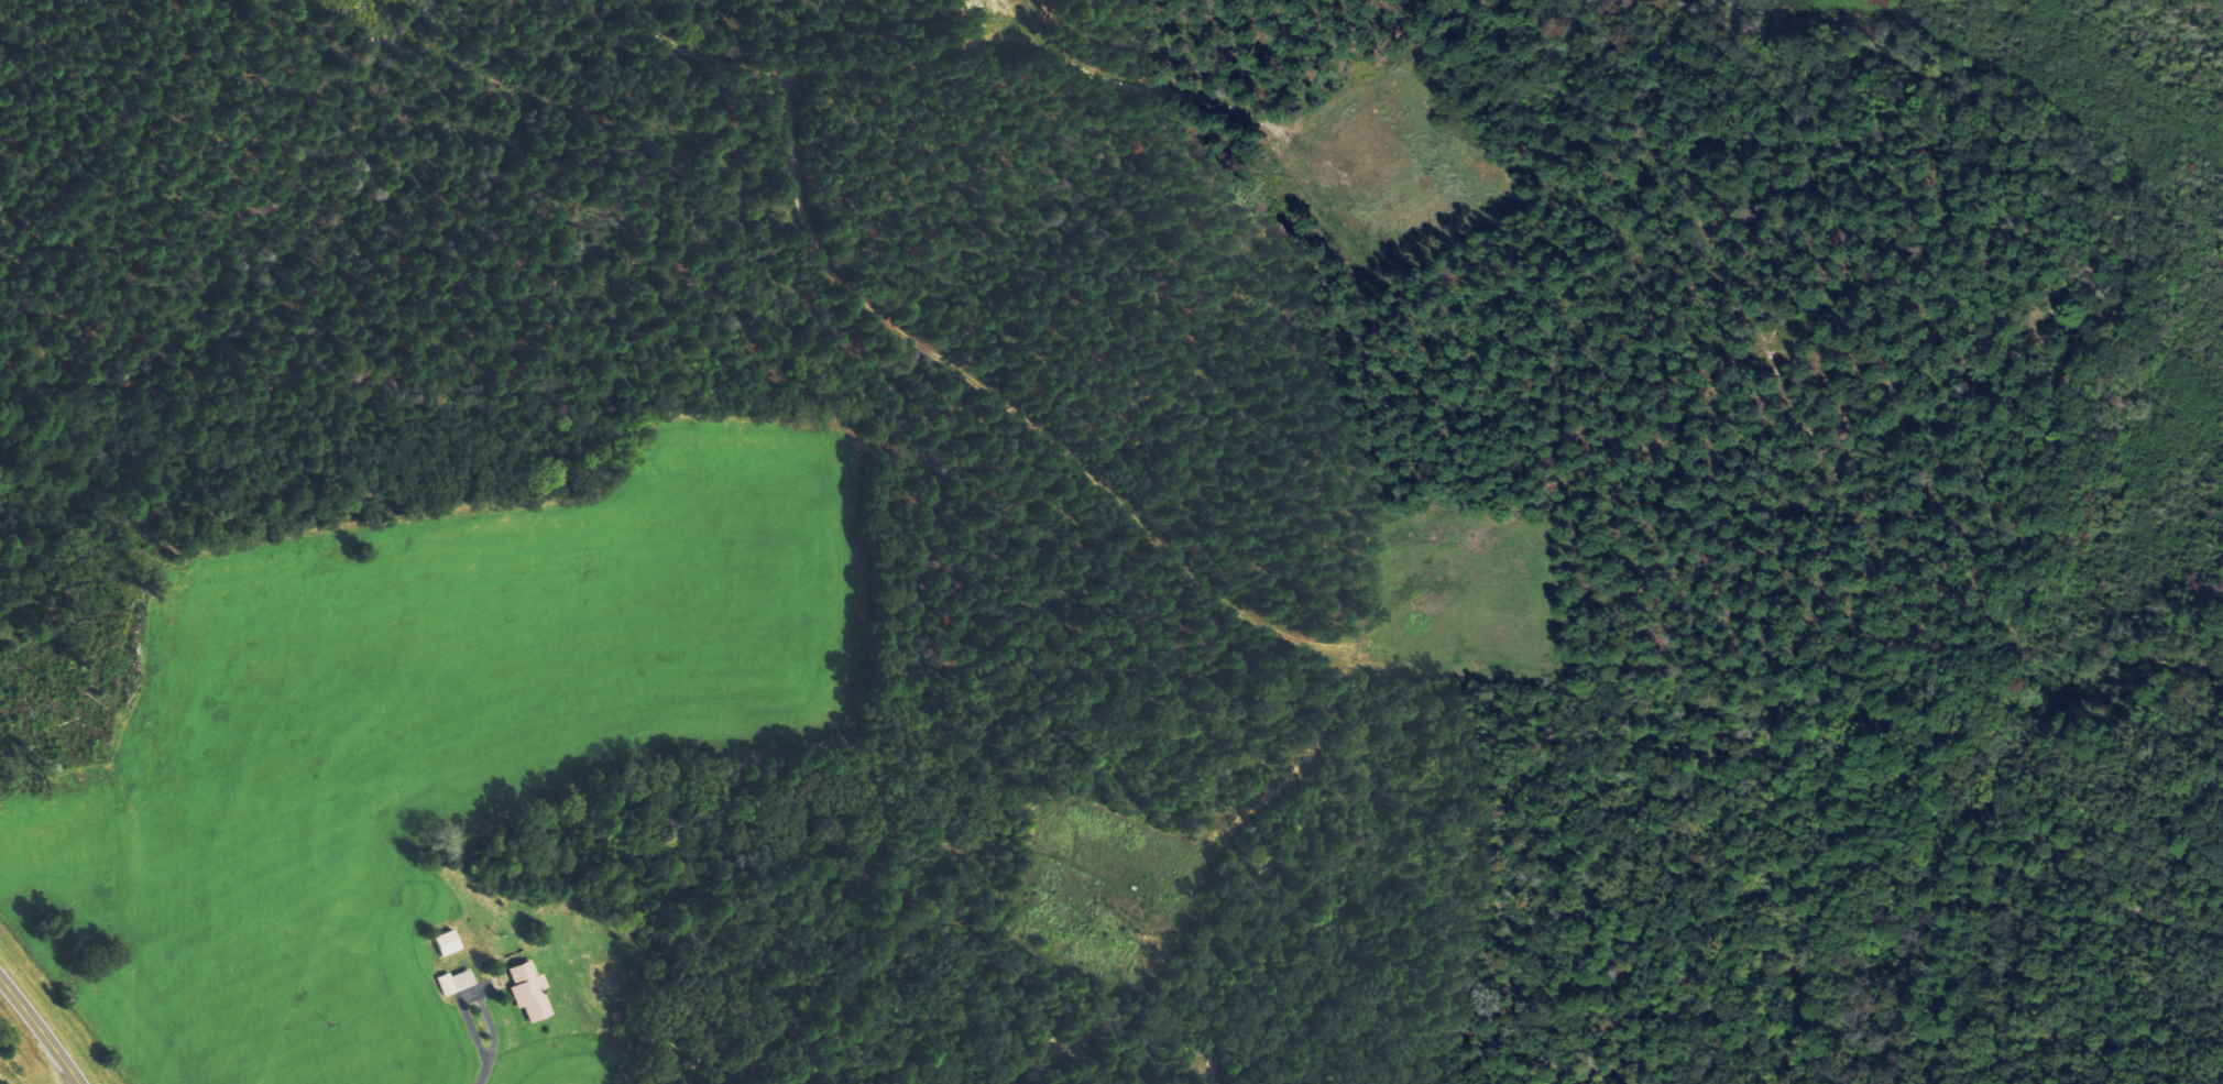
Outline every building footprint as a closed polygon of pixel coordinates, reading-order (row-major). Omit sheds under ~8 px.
[(435,938),(443,958),(463,950),(455,930),(435,938)] [(509,970),(515,986),(511,988),(519,1010),(524,1008),(530,1024),(553,1016),(544,990),(548,988),(543,974),(537,976),(532,961),(509,970)]
